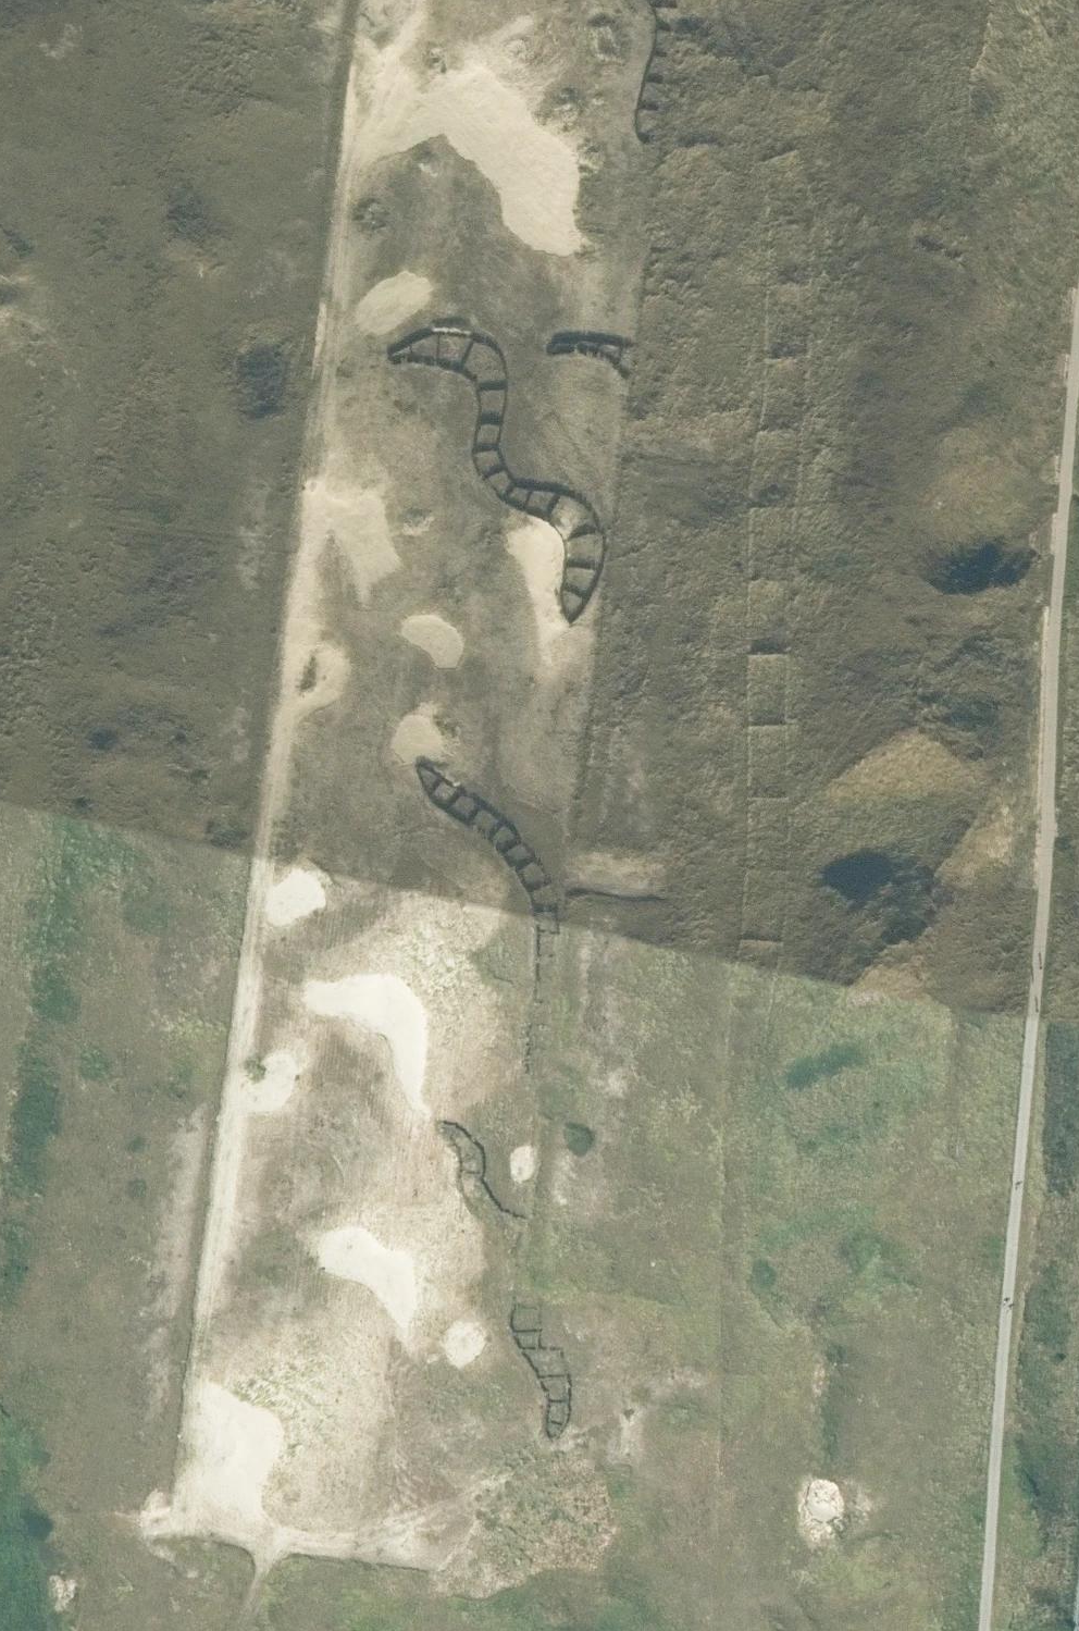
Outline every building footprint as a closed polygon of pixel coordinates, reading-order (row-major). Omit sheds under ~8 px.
[(550,1089),(548,1107),(563,1109),(566,1091),(550,1089)]
